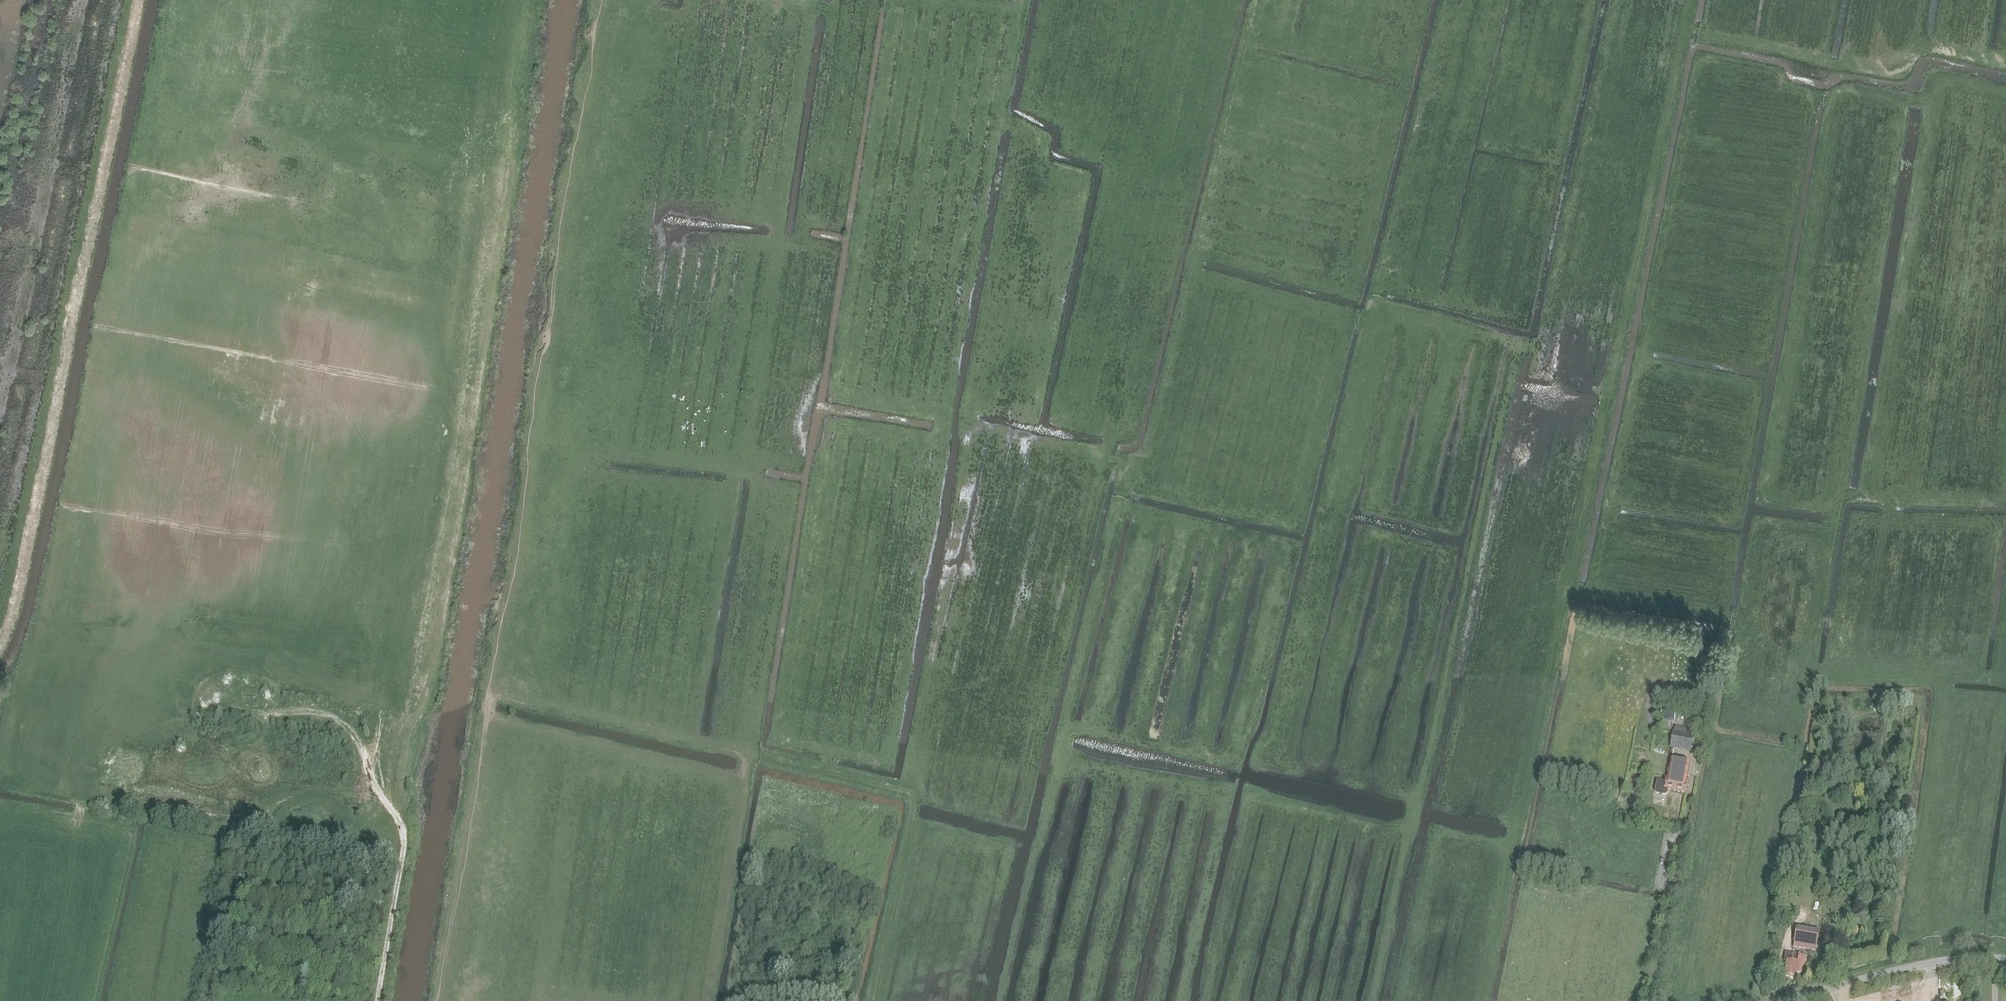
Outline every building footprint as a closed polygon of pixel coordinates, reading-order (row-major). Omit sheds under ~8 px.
[(1589,404),(1598,406),(1600,398),(1591,396),(1589,404)] [(1662,709),(1660,718),(1674,720),(1675,711),(1662,709)] [(1690,750),(1692,735),(1673,732),(1670,746),(1690,750)] [(1685,767),(1670,765),(1667,778),(1665,778),(1665,781),(1656,780),(1654,791),(1656,794),(1665,796),(1667,793),(1668,790),(1686,793),(1688,780),(1687,780),(1682,779),(1685,767)] [(1793,947),(1816,951),(1819,932),(1797,928),(1793,947)] [(1805,957),(1799,956),(1786,953),(1784,962),(1787,962),(1784,976),(1795,978),(1796,972),(1802,973),(1802,974),(1805,957)]
